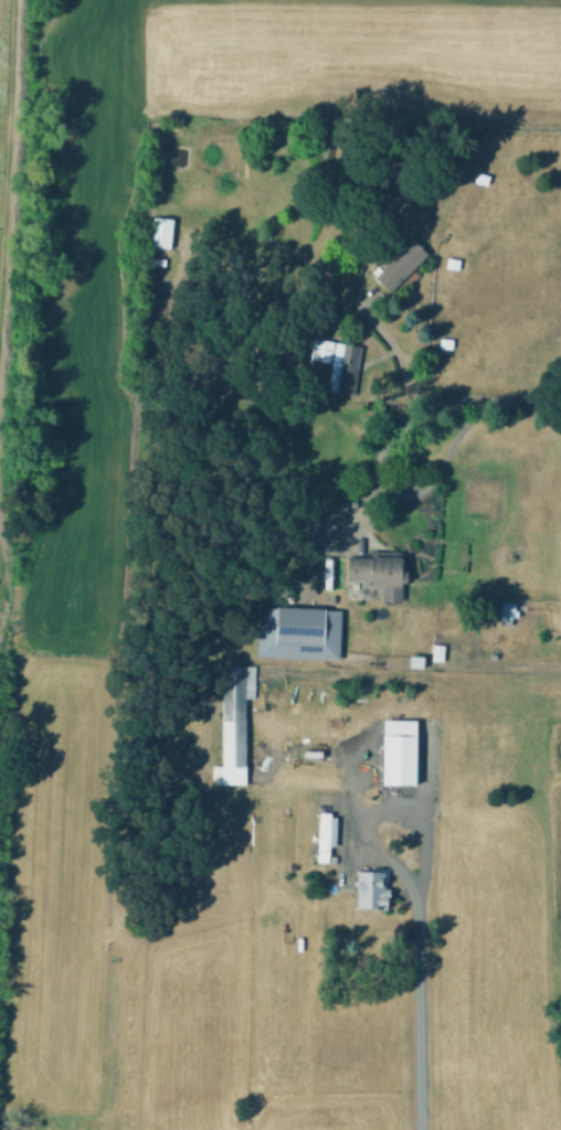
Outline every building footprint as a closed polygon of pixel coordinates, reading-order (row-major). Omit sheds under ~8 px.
[(473,185),(475,175),(488,178),(487,189),(473,185)] [(172,217),(172,239),(169,239),(169,247),(156,247),(156,239),(154,239),(154,217),(172,217)] [(430,255),(392,292),(377,277),(414,239),(430,255)] [(463,258),(462,269),(446,268),(446,257),(463,258)] [(456,338),(456,351),(437,350),(438,338),(456,338)] [(361,349),(354,393),(330,388),(335,361),(311,358),(315,340),(361,349)] [(403,553),(401,575),(404,575),(401,600),(382,598),(383,584),(348,579),(351,555),(377,558),(377,551),(403,553)] [(326,609),(325,642),(278,639),(280,606),(326,609)] [(500,626),(501,612),(512,612),(512,626),(500,626)] [(446,643),(443,670),(432,669),(435,642),(446,643)] [(427,655),(426,667),(410,664),(411,653),(427,655)] [(253,667),(252,708),(247,708),(247,768),(223,768),(224,665),(253,667)] [(417,716),(417,783),(387,783),(387,716),(417,716)] [(335,813),(334,844),(328,843),(327,860),(320,860),(322,812),(335,813)] [(387,907),(359,908),(358,872),(385,871),(387,907)]
